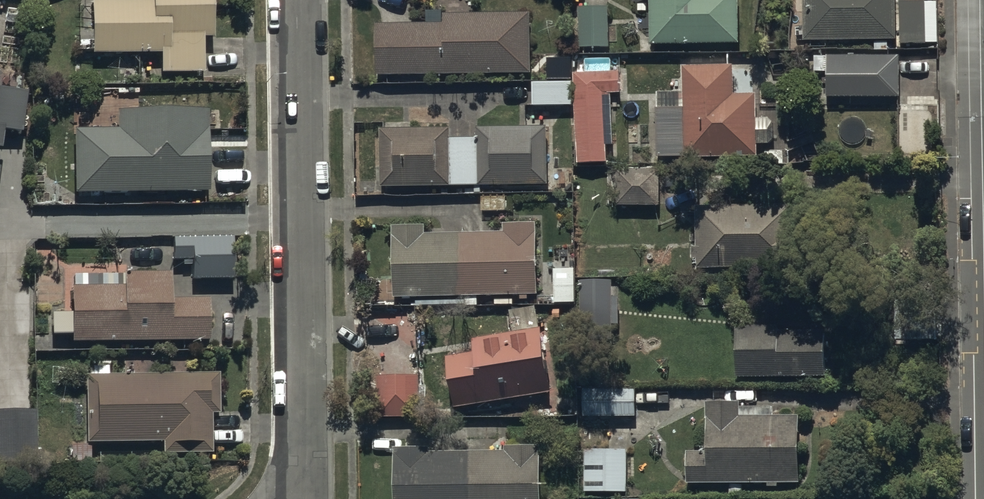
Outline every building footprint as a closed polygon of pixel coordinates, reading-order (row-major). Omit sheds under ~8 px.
[(91,0),(91,53),(159,53),(159,75),(205,75),(205,37),(216,37),(216,0),(153,0),(91,0)] [(653,44),(741,43),(741,0),(652,0),(653,44)] [(806,40),(876,39),(876,50),(889,50),(889,38),(899,38),(898,0),(805,0),(806,40)] [(928,1),(901,0),(901,43),(928,43),(928,1)] [(611,47),(610,6),(579,7),(581,48),(611,47)] [(378,23),(378,73),(533,73),(533,12),(444,12),(444,23),(378,23)] [(902,56),(815,55),(815,72),(828,72),(827,96),(901,97),(902,56)] [(683,92),(659,93),(661,157),(760,155),(760,144),(775,144),(775,118),(758,118),(757,93),(736,94),(736,65),(683,66),(683,92)] [(621,71),(574,71),(577,162),(608,162),(608,143),(605,143),(605,96),(610,96),(610,92),(621,92),(621,71)] [(572,105),(572,82),(533,81),(533,105),(572,105)] [(4,145),(7,126),(24,129),(30,88),(0,83),(0,144),(4,145)] [(75,129),(75,192),(211,193),(211,109),(117,109),(117,129),(75,129)] [(381,131),(381,185),(550,185),(550,126),(479,126),(479,138),(452,138),(452,129),(413,129),(413,123),(386,123),(386,130),(381,131)] [(661,162),(616,162),(617,206),(662,206),(661,162)] [(796,205),(699,205),(699,267),(801,267),(801,226),(796,226),(796,205)] [(427,223),(394,224),(396,298),(456,296),(456,308),(479,308),(479,297),(483,297),(483,307),(498,306),(498,296),(521,295),(521,299),(530,299),(530,295),(540,296),(538,222),(504,222),(504,232),(428,234),(427,223)] [(234,236),(173,238),(173,261),(192,261),(193,282),(236,281),(234,236)] [(83,354),(83,342),(211,341),(211,300),(173,300),(173,271),(125,271),(125,277),(73,277),(73,314),(52,314),(52,333),(39,333),(39,354),(83,354)] [(614,279),(581,279),(582,336),(615,335),(614,324),(621,324),(621,295),(614,295),(614,279)] [(447,356),(456,407),(555,391),(544,326),(540,327),(536,306),(508,311),(511,331),(474,337),(476,352),(447,356)] [(739,325),(739,377),(828,376),(828,331),(780,331),(780,325),(739,325)] [(222,413),(221,373),(86,375),(87,444),(74,444),(74,462),(93,462),(92,444),(164,443),(164,454),(213,454),(213,413),(222,413)] [(421,416),(420,373),(382,375),(383,418),(421,416)] [(583,389),(583,416),(637,416),(637,388),(583,389)] [(688,450),(688,484),(769,484),(769,487),(780,487),(780,484),(801,484),(801,413),(741,413),(741,400),(707,400),(707,450),(688,450)] [(37,467),(36,411),(0,411),(0,468),(37,467)] [(396,498),(543,498),(543,445),(506,445),(506,451),(431,451),(431,447),(397,447),(396,498)] [(629,449),(586,448),(584,492),(628,494),(629,449)]
